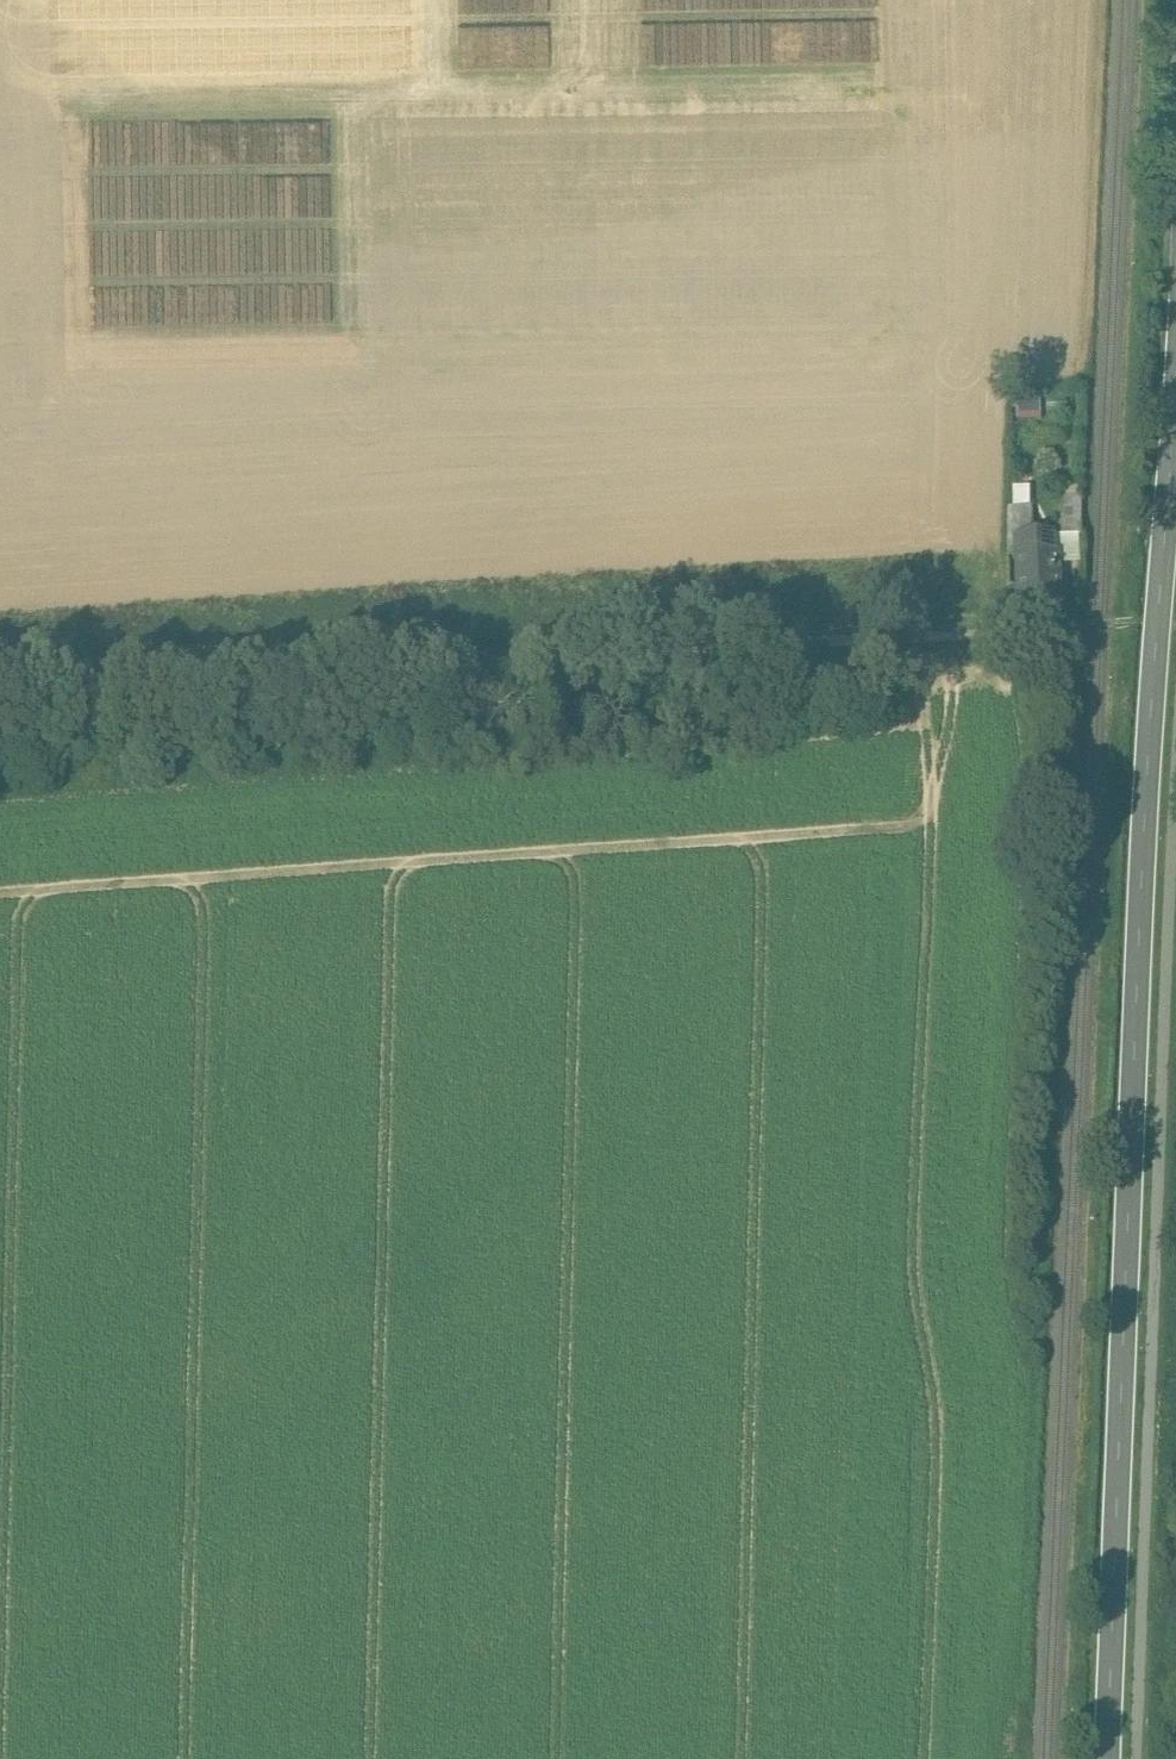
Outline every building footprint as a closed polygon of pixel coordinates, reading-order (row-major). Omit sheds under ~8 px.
[(1015,487),(1014,502),(1031,503),(1032,488),(1015,487)] [(1056,556),(1052,556),(1051,537),(1018,539),(1021,600),(1059,598),(1056,556)]
